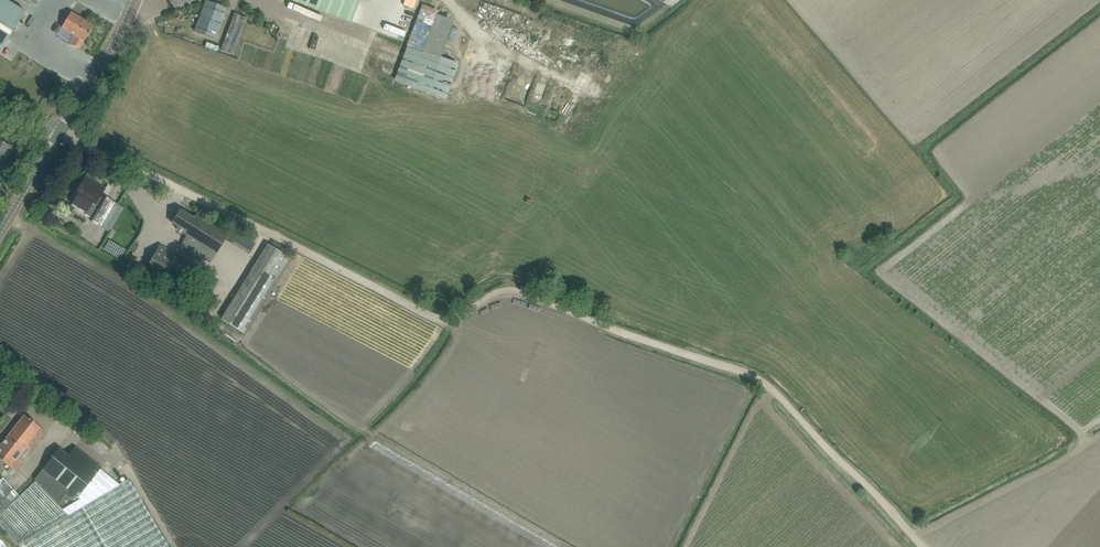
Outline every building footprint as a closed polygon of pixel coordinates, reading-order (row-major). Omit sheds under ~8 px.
[(2,49),(5,44),(25,12),(6,0),(0,0),(0,52),(2,49)] [(194,31),(216,39),(218,33),(227,8),(206,0),(205,0),(200,14),(196,26),(194,31)] [(350,23),(359,0),(292,0),(350,23)] [(394,80),(393,81),(407,86),(444,100),(445,100),(445,99),(457,66),(422,53),(437,14),(438,11),(421,4),(420,8),(405,46),(406,47),(394,80)] [(71,12),(61,27),(75,36),(70,44),(78,49),(93,26),(71,12)] [(247,17),(234,13),(221,50),(234,55),(247,17)] [(517,66),(510,77),(518,81),(524,70),(517,66)] [(12,148),(0,141),(0,168),(12,148)] [(79,191),(71,204),(81,210),(86,213),(85,214),(92,219),(91,221),(100,227),(115,203),(106,197),(103,201),(99,199),(105,189),(85,177),(77,190),(79,191)] [(181,244),(190,250),(210,262),(225,240),(249,255),(255,244),(231,228),(228,232),(207,219),(197,213),(194,218),(179,210),(171,223),(177,227),(176,229),(187,236),(181,244)] [(221,319),(244,333),(261,305),(290,258),(268,244),(239,291),(221,319)] [(143,272),(172,289),(185,297),(195,282),(181,273),(188,261),(160,245),(143,272)] [(215,264),(222,270),(228,262),(222,257),(215,264)] [(344,405),(346,409),(343,411),(348,420),(362,412),(355,400),(344,405)] [(33,422),(24,415),(0,446),(0,459),(15,471),(23,460),(17,456),(25,446),(29,449),(44,431),(33,422)] [(63,508),(62,509),(35,482),(19,496),(12,489),(0,476),(0,527),(19,546),(167,546),(128,480),(119,485),(100,469),(101,467),(74,446),(67,455),(59,448),(38,474),(40,475),(35,480),(63,508)]
